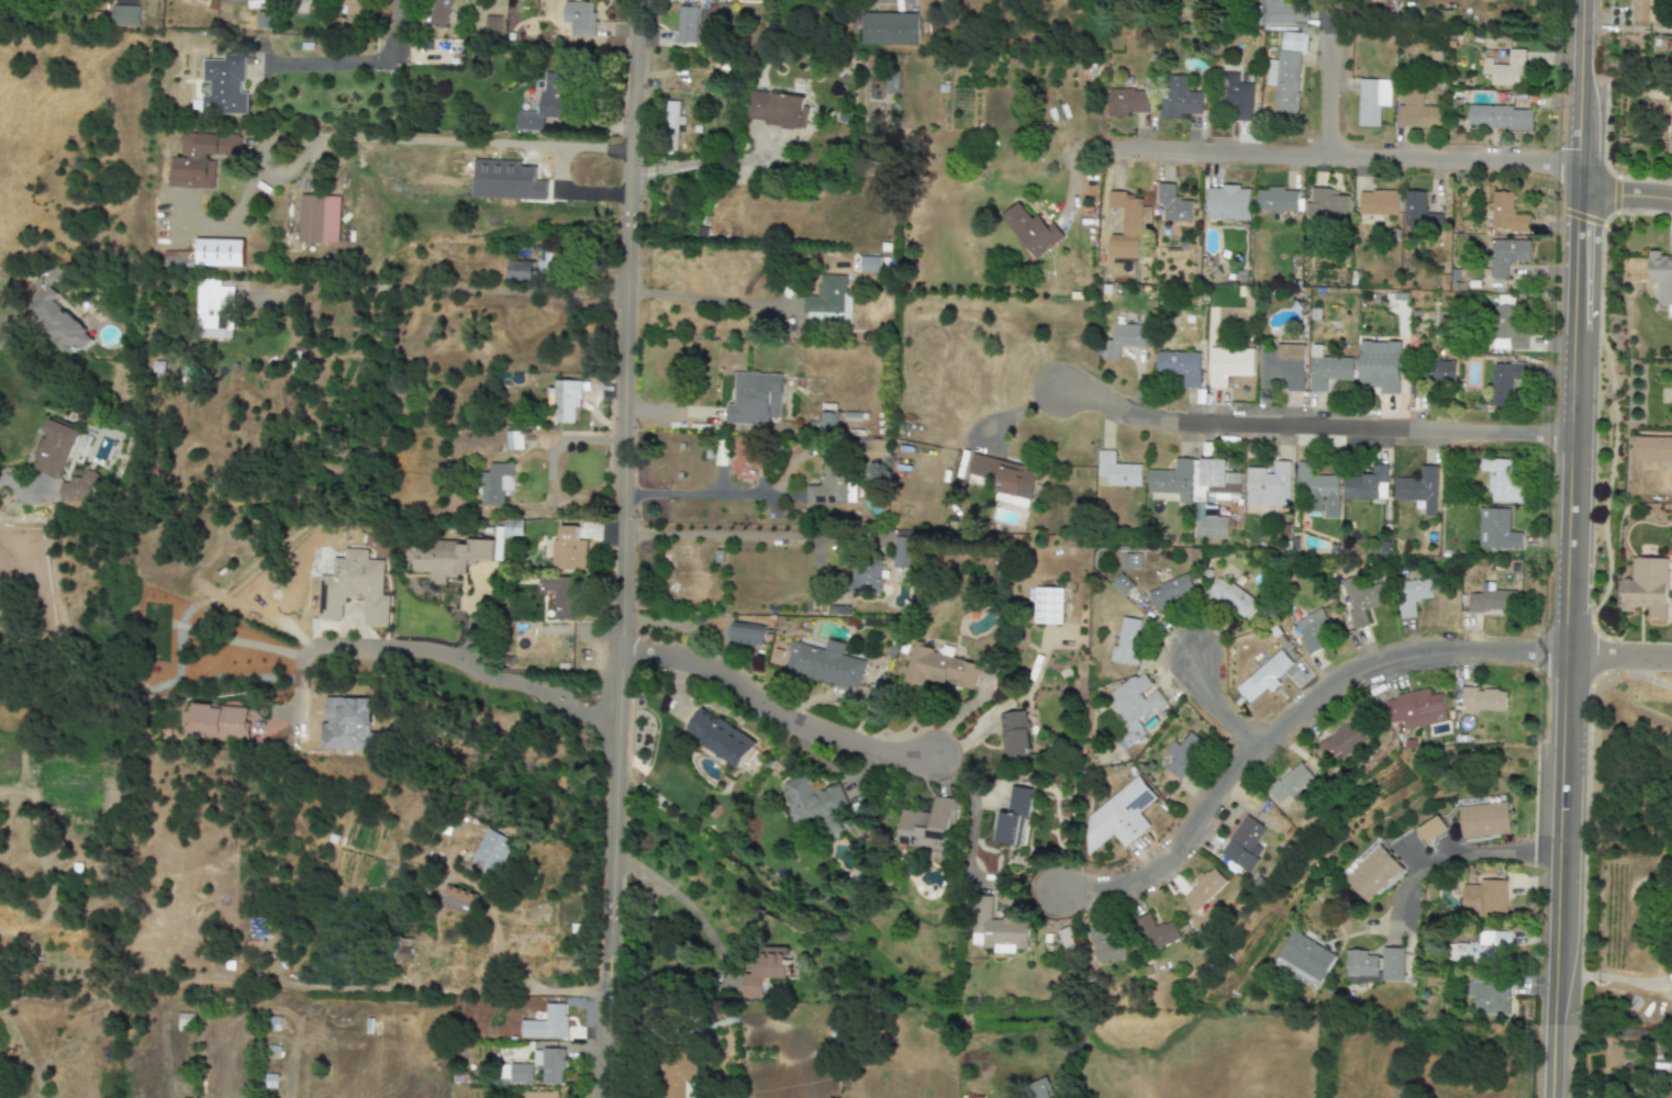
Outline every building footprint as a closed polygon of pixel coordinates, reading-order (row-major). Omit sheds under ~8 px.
[(247,9),(264,8),(264,0),(225,0),(225,4),(246,2),(247,9)] [(333,10),(364,19),(368,4),(355,0),(336,0),(333,10)] [(452,0),(431,0),(427,27),(446,30),(452,0)] [(1261,24),(1308,25),(1308,5),(1285,5),(1285,0),(1261,0),(1261,24)] [(1655,0),(1631,0),(1631,22),(1655,23),(1655,0)] [(571,23),(571,37),(593,37),(594,3),(563,3),(563,23),(571,23)] [(140,7),(112,6),(111,26),(140,26),(140,7)] [(696,7),(677,7),(675,43),(695,44),(696,7)] [(917,14),(862,13),(862,45),(917,46),(917,14)] [(484,36),(500,37),(501,17),(484,16),(484,36)] [(1309,34),(1281,32),(1279,61),(1268,60),(1266,85),(1275,86),(1273,111),(1296,113),(1301,52),(1307,53),(1309,34)] [(1525,50),(1509,50),(1508,65),(1491,65),(1491,58),(1482,58),(1482,75),(1490,75),(1490,86),(1518,87),(1519,68),(1525,68),(1525,50)] [(202,61),(202,82),(209,83),(209,96),(201,96),(201,114),(246,115),(246,93),(243,93),(243,56),(223,55),(223,61),(202,61)] [(516,130),(543,131),(543,118),(570,119),(572,74),(542,73),(540,112),(517,111),(516,130)] [(1251,122),(1253,84),(1238,84),(1238,74),(1222,73),(1221,107),(1237,108),(1237,121),(1251,122)] [(898,75),(886,75),(885,94),(898,95),(898,75)] [(1161,120),(1179,120),(1179,114),(1202,114),(1202,94),(1187,94),(1187,77),(1162,76),(1161,120)] [(1379,127),(1380,106),(1390,107),(1391,80),(1359,79),(1358,127),(1379,127)] [(1149,90),(1106,91),(1106,115),(1149,115),(1149,90)] [(1396,127),(1443,128),(1444,107),(1422,107),(1423,90),(1402,90),(1402,106),(1397,106),(1396,127)] [(804,97),(749,91),(746,122),(801,128),(804,97)] [(684,126),(684,117),(679,117),(678,101),(665,102),(665,136),(677,136),(676,126),(684,126)] [(1468,128),(1532,129),(1533,108),(1468,107),(1468,128)] [(167,186),(214,190),(216,163),(205,162),(206,155),(239,157),(240,138),(181,133),(179,158),(169,158),(167,186)] [(1157,205),(1164,205),(1164,221),(1191,222),(1191,199),(1174,199),(1175,184),(1158,184),(1157,205)] [(1249,221),(1250,188),(1207,187),(1206,219),(1249,221)] [(1257,189),(1256,211),(1297,212),(1298,190),(1257,189)] [(1348,196),(1337,196),(1337,190),(1311,189),(1311,203),(1305,203),(1305,219),(1324,220),(1324,217),(1348,218),(1348,196)] [(1399,192),(1360,191),(1359,215),(1398,216),(1399,192)] [(1404,225),(1417,226),(1417,222),(1425,222),(1426,192),(1405,191),(1404,225)] [(1530,216),(1513,215),(1513,193),(1492,192),(1491,230),(1529,231),(1530,216)] [(1142,195),(1108,194),(1108,208),(1123,209),(1122,236),(1110,235),(1110,259),(1141,260),(1142,195)] [(298,242),(338,243),(340,197),(299,195),(298,242)] [(1046,226),(1037,215),(1032,219),(1018,203),(1000,218),(1036,260),(1064,236),(1051,222),(1046,226)] [(195,266),(243,267),(244,240),(196,239),(195,266)] [(1490,279),(1507,279),(1507,262),(1529,262),(1529,241),(1490,240),(1490,279)] [(557,273),(558,252),(538,251),(537,272),(557,273)] [(1661,256),(1661,252),(1649,252),(1648,284),(1658,285),(1658,306),(1671,307),(1671,257),(1661,256)] [(882,273),(881,257),(860,257),(861,273),(882,273)] [(532,261),(508,261),(508,280),(532,281),(532,261)] [(851,323),(851,294),(845,294),(845,276),(819,276),(819,297),(804,297),(804,323),(851,323)] [(231,330),(231,326),(216,326),(216,311),(232,312),(233,280),(194,280),(194,329),(231,330)] [(27,318),(77,350),(81,344),(87,349),(96,335),(50,305),(57,294),(46,288),(27,318)] [(1527,350),(1527,325),(1514,325),(1514,307),(1494,306),(1493,349),(1527,350)] [(1147,326),(1113,325),(1113,341),(1103,341),(1102,360),(1119,361),(1119,347),(1146,347),(1147,326)] [(1400,393),(1400,342),(1360,342),(1360,387),(1382,387),(1382,393),(1400,393)] [(1304,392),(1305,345),(1277,344),(1277,350),(1261,350),(1260,390),(1274,390),(1274,380),(1286,381),(1286,391),(1304,392)] [(1354,358),(1322,357),(1322,346),(1311,345),(1309,392),(1326,392),(1327,379),(1353,380),(1354,358)] [(1254,349),(1211,348),(1210,389),(1226,389),(1227,377),(1254,377),(1254,349)] [(1156,373),(1183,373),(1183,388),(1200,388),(1200,353),(1156,352),(1156,373)] [(1455,361),(1429,360),(1428,383),(1454,384),(1455,361)] [(1513,407),(1513,381),(1526,381),(1526,364),(1492,363),(1491,406),(1513,407)] [(781,375),(735,373),(733,405),(726,405),(726,424),(768,425),(769,418),(780,419),(781,375)] [(588,382),(555,381),(554,389),(547,389),(547,400),(554,400),(553,424),(574,424),(574,407),(579,407),(580,397),(588,397),(588,382)] [(78,431),(48,420),(30,470),(60,480),(78,431)] [(506,451),(522,451),(521,432),(506,432),(506,451)] [(1671,464),(1671,438),(1638,437),(1637,463),(1671,464)] [(884,440),(860,441),(861,462),(885,461),(884,440)] [(1108,486),(1141,487),(1142,465),(1115,464),(1115,451),(1097,451),(1097,477),(1108,478),(1108,486)] [(1037,474),(1028,472),(1029,466),(972,455),(967,482),(983,485),(985,478),(999,481),(996,492),(1032,499),(1037,474)] [(854,503),(854,484),(846,484),(846,465),(835,465),(835,457),(823,457),(823,486),(806,486),(806,504),(854,503)] [(1147,493),(1167,493),(1167,505),(1191,505),(1192,459),(1175,458),(1174,471),(1148,470),(1147,493)] [(1193,459),(1192,502),(1205,502),(1205,492),(1219,492),(1219,500),(1230,500),(1230,494),(1240,494),(1241,474),(1225,473),(1225,460),(1193,459)] [(1517,503),(1519,460),(1481,459),(1480,472),(1490,472),(1489,502),(1517,503)] [(1246,468),(1246,504),(1290,505),(1291,462),(1274,462),(1274,474),(1266,474),(1266,469),(1246,468)] [(1338,519),(1339,476),(1312,476),(1313,462),(1296,462),(1295,499),(1324,500),(1324,518),(1338,519)] [(504,507),(504,491),(513,491),(514,464),(489,464),(489,473),(481,473),(480,506),(504,507)] [(1394,500),(1425,501),(1424,517),(1436,517),(1438,467),(1420,466),(1420,479),(1395,478),(1394,500)] [(1387,467),(1378,467),(1378,475),(1344,476),(1345,500),(1388,499),(1387,467)] [(90,506),(90,486),(97,486),(98,472),(81,472),(81,478),(69,478),(69,483),(61,483),(60,505),(90,506)] [(1227,539),(1227,517),(1216,517),(1216,505),(1195,505),(1194,538),(1227,539)] [(1479,548),(1521,549),(1522,533),(1509,532),(1509,509),(1479,509),(1479,548)] [(552,569),(585,570),(586,540),(577,540),(577,527),(559,526),(559,540),(552,540),(552,569)] [(913,569),(913,531),(894,531),(894,568),(913,569)] [(388,628),(388,596),(382,596),(383,560),(366,560),(366,550),(344,549),(344,559),(332,559),(332,575),(320,575),(318,621),(342,621),(343,598),(363,599),(363,627),(388,628)] [(1140,554),(1121,554),(1121,569),(1140,569),(1140,554)] [(1638,562),(1638,590),(1624,590),(1624,615),(1648,615),(1648,631),(1671,631),(1671,562),(1638,562)] [(1152,593),(1190,573),(1201,593),(1162,613),(1152,593)] [(1110,585),(1124,598),(1134,586),(1120,574),(1110,585)] [(542,578),(542,591),(555,591),(555,620),(575,620),(574,577),(542,578)] [(1352,629),(1368,625),(1365,610),(1385,604),(1379,582),(1358,587),(1356,577),(1340,582),(1352,629)] [(1405,586),(1428,581),(1433,598),(1414,603),(1417,618),(1401,621),(1397,608),(1409,606),(1405,586)] [(1210,598),(1222,582),(1253,605),(1247,625),(1210,598)] [(1062,624),(1063,588),(1034,588),(1033,624),(1062,624)] [(554,592),(544,592),(543,620),(554,621),(554,592)] [(1468,594),(1468,631),(1483,631),(1483,615),(1519,615),(1519,594),(1468,594)] [(1295,623),(1327,610),(1335,631),(1309,661),(1295,623)] [(1125,615),(1155,623),(1142,670),(1113,663),(1125,615)] [(731,645),(764,646),(765,625),(732,624),(731,645)] [(866,661),(843,656),(846,644),(827,640),(825,650),(793,642),(785,672),(859,690),(866,661)] [(980,666),(951,658),(954,649),(943,646),(941,652),(912,645),(903,683),(921,688),(923,680),(943,685),(944,681),(974,689),(980,666)] [(1281,651),(1250,684),(1266,698),(1296,665),(1281,651)] [(1108,698),(1140,672),(1174,713),(1126,752),(1117,742),(1134,729),(1108,698)] [(1385,703),(1436,688),(1446,722),(1395,737),(1385,703)] [(1505,690),(1462,689),(1462,712),(1505,713),(1505,690)] [(248,708),(192,704),(191,712),(180,711),(178,738),(246,742),(248,708)] [(739,768),(755,743),(701,708),(685,732),(739,768)] [(999,714),(1005,762),(1031,759),(1025,711),(999,714)] [(1356,724),(1323,747),(1337,768),(1371,744),(1356,724)] [(1179,746),(1172,741),(1165,752),(1173,758),(1165,770),(1181,781),(1206,744),(1189,732),(1179,746)] [(1302,768),(1270,795),(1289,816),(1320,787),(1302,768)] [(781,785),(795,820),(804,816),(806,822),(816,817),(823,836),(839,830),(832,814),(846,808),(837,784),(814,793),(806,775),(781,785)] [(1089,824),(1138,778),(1155,807),(1140,824),(1151,833),(1130,856),(1113,842),(1090,862),(1089,824)] [(902,810),(897,845),(934,849),(933,860),(940,860),(941,852),(945,852),(949,819),(956,820),(958,800),(934,797),(932,813),(902,810)] [(1460,811),(1464,843),(1514,837),(1509,804),(1460,811)] [(1245,815),(1278,837),(1249,877),(1217,855),(1245,815)] [(1425,844),(1447,831),(1439,817),(1417,830),(1425,844)] [(513,840),(486,829),(470,868),(497,879),(513,840)] [(1380,849),(1346,878),(1369,905),(1403,875),(1380,849)] [(1213,873),(1184,900),(1200,916),(1228,888),(1213,873)] [(470,917),(478,897),(451,886),(443,907),(470,917)] [(1464,887),(1506,889),(1504,918),(1462,916),(1464,887)] [(1028,920),(990,920),(990,897),(974,897),(974,947),(995,947),(995,954),(1017,954),(1017,950),(1028,950),(1028,920)] [(1142,921),(1156,917),(1160,932),(1171,923),(1183,937),(1149,946),(1142,921)] [(1128,959),(1125,939),(1106,941),(1104,926),(1090,928),(1094,964),(1128,959)] [(1066,952),(1077,948),(1070,927),(1058,931),(1066,952)] [(1509,932),(1477,931),(1477,944),(1449,944),(1449,963),(1508,964),(1509,932)] [(1292,934),(1336,961),(1316,994),(1272,967),(1292,934)] [(787,950),(750,951),(750,975),(741,975),(741,998),(763,998),(763,979),(787,979),(787,950)] [(1347,953),(1348,987),(1406,986),(1405,952),(1347,953)] [(1474,1015),(1508,1016),(1509,983),(1467,981),(1466,997),(1474,998),(1474,1015)] [(546,1039),(566,1039),(565,999),(545,999),(546,1039)] [(520,1038),(544,1038),(544,1021),(520,1021),(520,1038)] [(563,1050),(532,1049),(532,1066),(540,1066),(540,1084),(562,1085),(563,1050)] [(532,1083),(531,1063),(509,1064),(510,1083),(532,1083)] [(698,1063),(666,1064),(668,1097),(686,1097),(685,1082),(699,1081),(698,1063)] [(1043,1078),(1023,1088),(1027,1097),(1053,1097),(1043,1078)]
